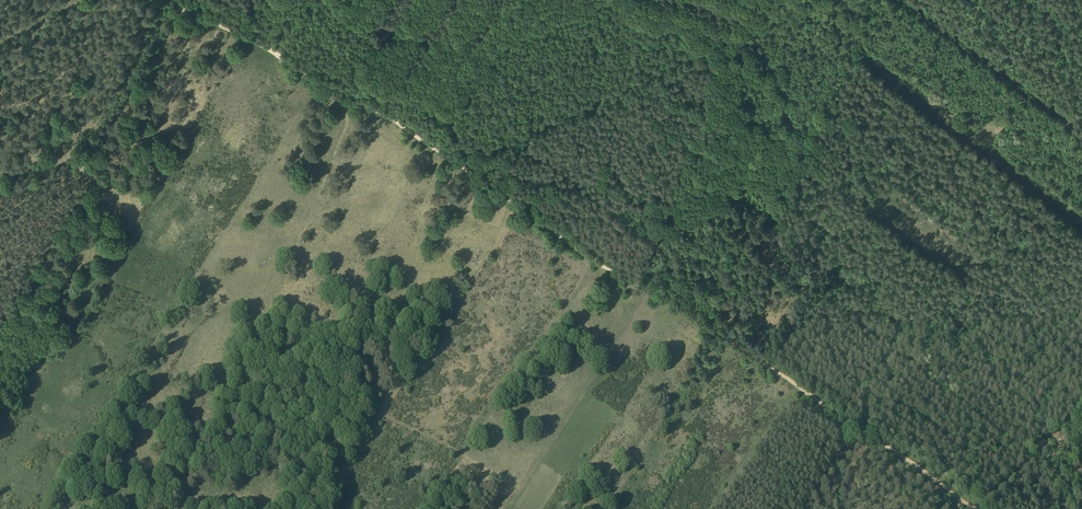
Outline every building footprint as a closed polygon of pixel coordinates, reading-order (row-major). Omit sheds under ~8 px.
[(776,236),(770,244),(778,251),(784,243),(776,236)]
